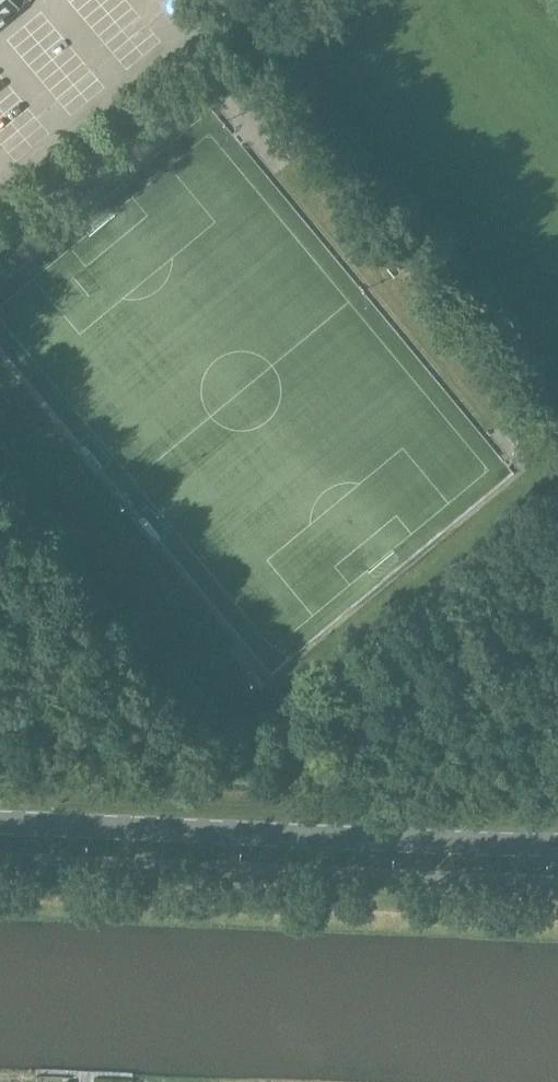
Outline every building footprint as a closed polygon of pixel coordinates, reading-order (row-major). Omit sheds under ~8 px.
[(24,0),(0,0),(0,20),(24,0)]
